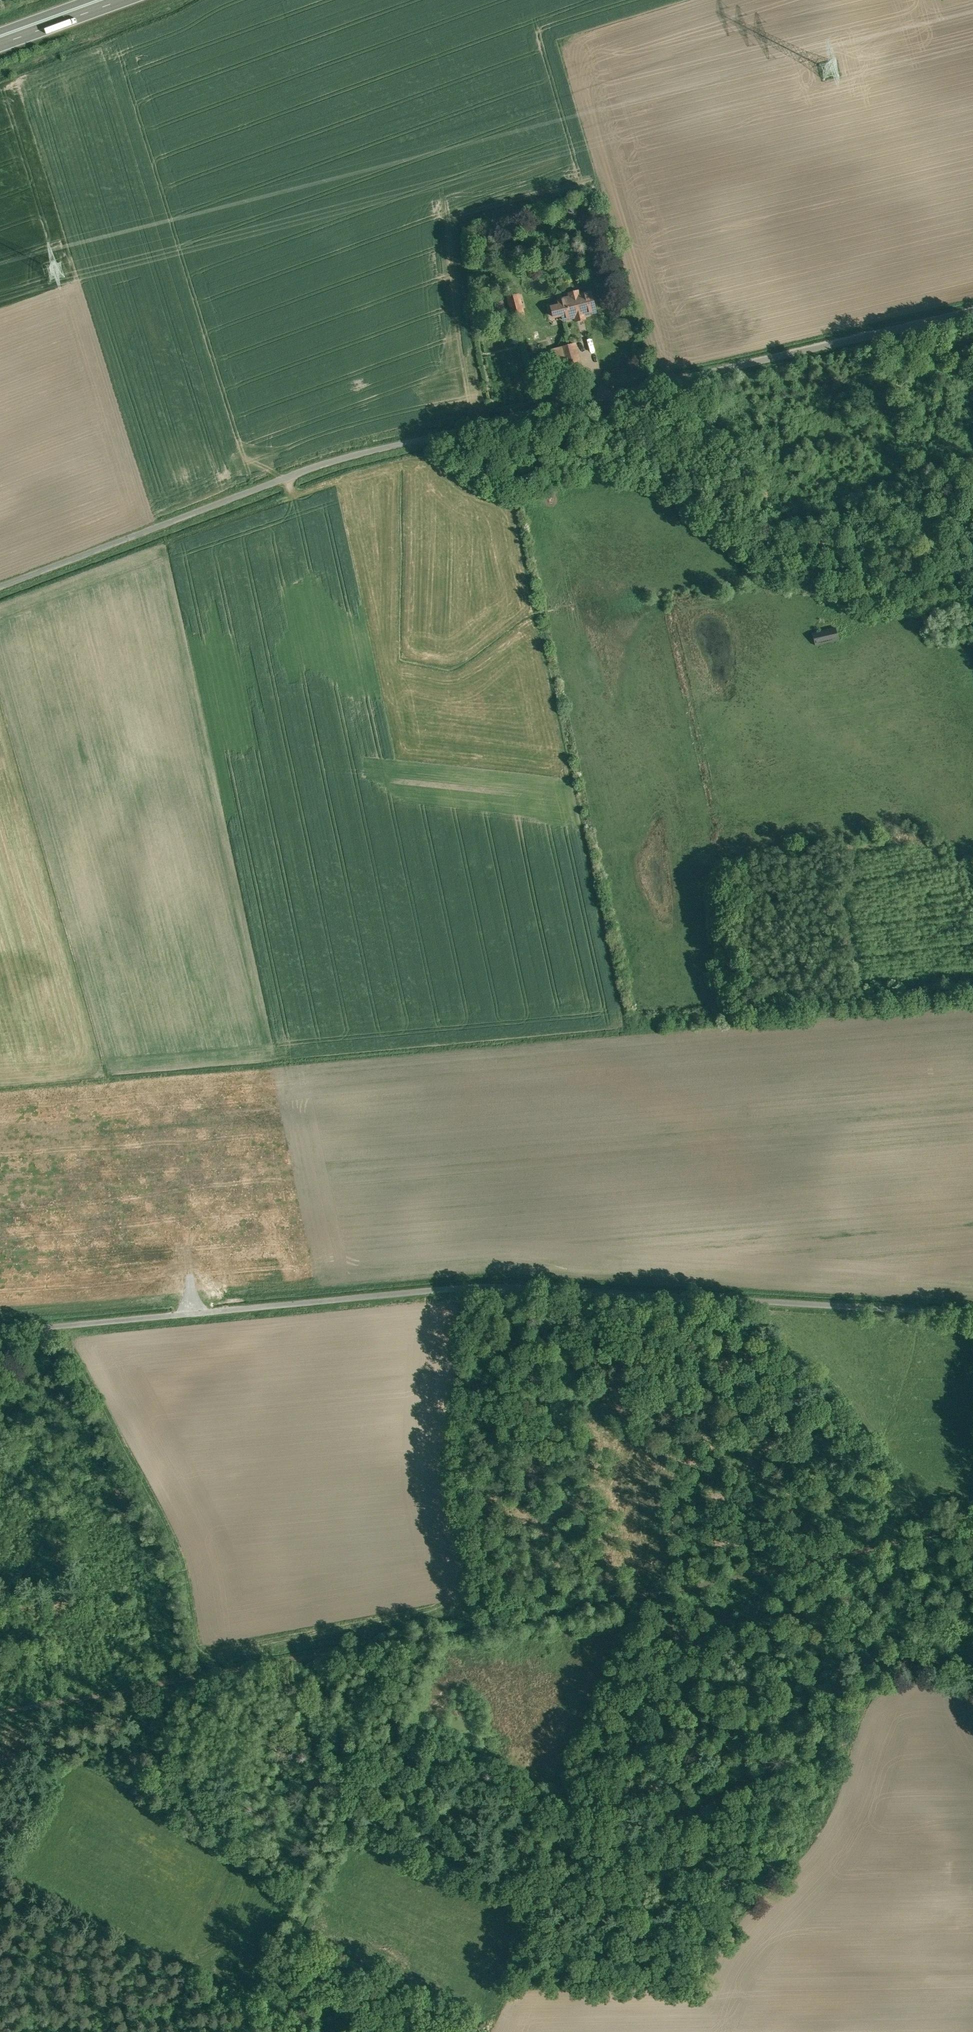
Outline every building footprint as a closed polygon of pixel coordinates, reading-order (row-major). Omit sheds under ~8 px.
[(590,291),(545,303),(550,327),(596,316),(590,291)] [(501,299),(510,320),(523,315),(513,293),(501,299)] [(567,347),(551,351),(558,378),(573,374),(567,347)] [(814,645),(837,638),(834,627),(810,635),(814,645)]
